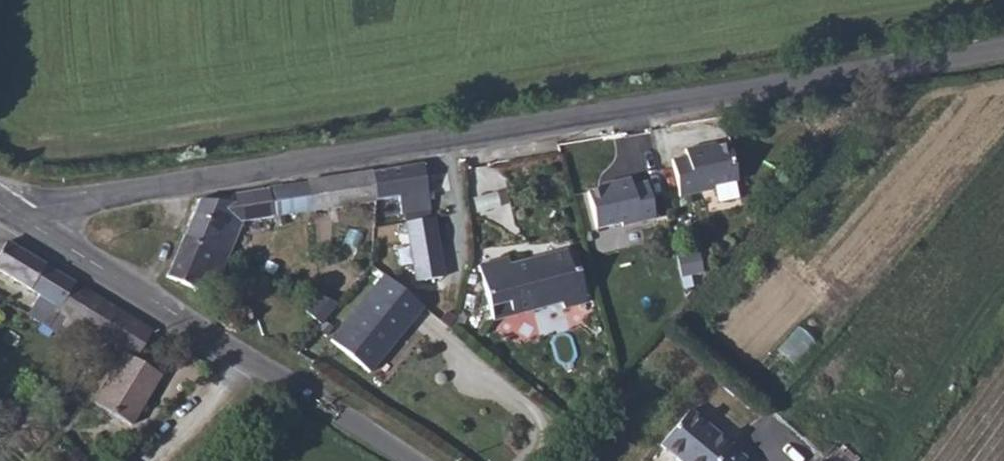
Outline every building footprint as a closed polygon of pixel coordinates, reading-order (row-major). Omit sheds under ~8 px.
[(737,182),(730,144),(705,149),(704,146),(685,150),(687,157),(672,160),(680,197),(713,190),(712,186),(737,182)] [(431,209),(423,163),(371,172),(377,200),(399,196),(402,214),(431,209)] [(371,172),(269,188),(273,217),(377,200),(371,172)] [(655,219),(646,182),(631,186),(630,178),(611,183),(612,186),(588,192),(596,229),(621,223),(622,226),(655,219)] [(490,211),(487,186),(474,188),(476,212),(490,211)] [(273,217),(269,188),(235,194),(231,202),(199,200),(184,235),(229,255),(243,221),(273,217)] [(443,277),(433,218),(407,222),(416,281),(443,277)] [(229,255),(184,235),(167,276),(197,290),(202,277),(217,283),(229,255)] [(7,242),(0,253),(0,270),(40,294),(28,314),(44,324),(56,304),(59,306),(73,283),(7,242)] [(532,259),(511,265),(509,258),(478,265),(492,321),(533,310),(540,295),(552,292),(561,303),(564,308),(587,302),(578,269),(572,271),(567,250),(544,256),(546,264),(534,267),(532,259)] [(546,264),(544,256),(532,259),(534,267),(546,264)] [(370,373),(423,307),(385,275),(331,341),(370,373)] [(151,330),(73,283),(59,306),(56,304),(44,324),(62,335),(67,328),(96,346),(100,338),(124,353),(125,352),(134,358),(151,330)] [(561,303),(552,292),(540,295),(533,310),(561,303)] [(321,324),(338,304),(319,295),(305,311),(321,324)] [(131,425),(162,375),(134,358),(125,352),(124,353),(94,402),(131,425)] [(731,447),(732,446),(689,410),(660,445),(680,460),(745,460),(746,460),(731,447)]
